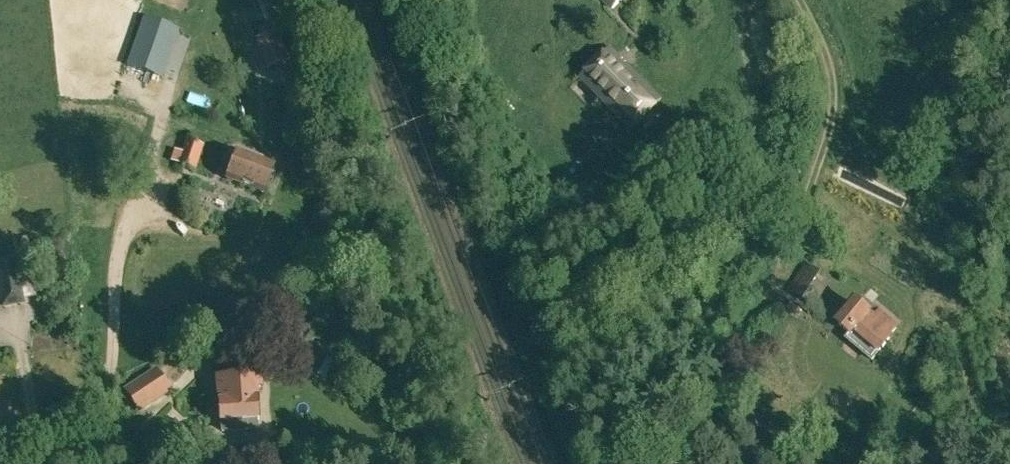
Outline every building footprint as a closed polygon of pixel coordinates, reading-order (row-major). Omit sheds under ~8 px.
[(158,8),(158,0),(142,0),(143,9),(158,8)] [(612,11),(622,0),(600,0),(612,11)] [(269,68),(289,60),(277,31),(258,38),(269,68)] [(580,77),(632,128),(663,97),(611,45),(580,77)] [(292,81),(281,86),(287,99),(298,93),(292,81)] [(177,162),(196,168),(204,144),(171,133),(163,157),(177,162)] [(226,179),(264,193),(274,166),(236,152),(234,155),(224,152),(218,168),(229,172),(226,179)] [(19,238),(19,239),(21,247),(29,246),(27,238),(27,236),(19,238)] [(3,305),(22,301),(14,258),(0,261),(0,289),(3,305)] [(797,293),(811,302),(827,278),(813,268),(797,293)] [(848,339),(872,359),(890,338),(890,337),(897,328),(880,314),(881,313),(862,297),(840,324),(852,334),(848,339)] [(787,308),(796,313),(801,306),(792,301),(787,308)] [(214,346),(215,367),(252,364),(251,344),(214,346)] [(138,412),(171,391),(157,369),(157,368),(151,372),(124,390),(138,412)] [(222,421),(223,431),(256,429),(255,418),(256,418),(255,401),(251,402),(251,390),(260,390),(259,376),(218,379),(221,421),(222,421)]
